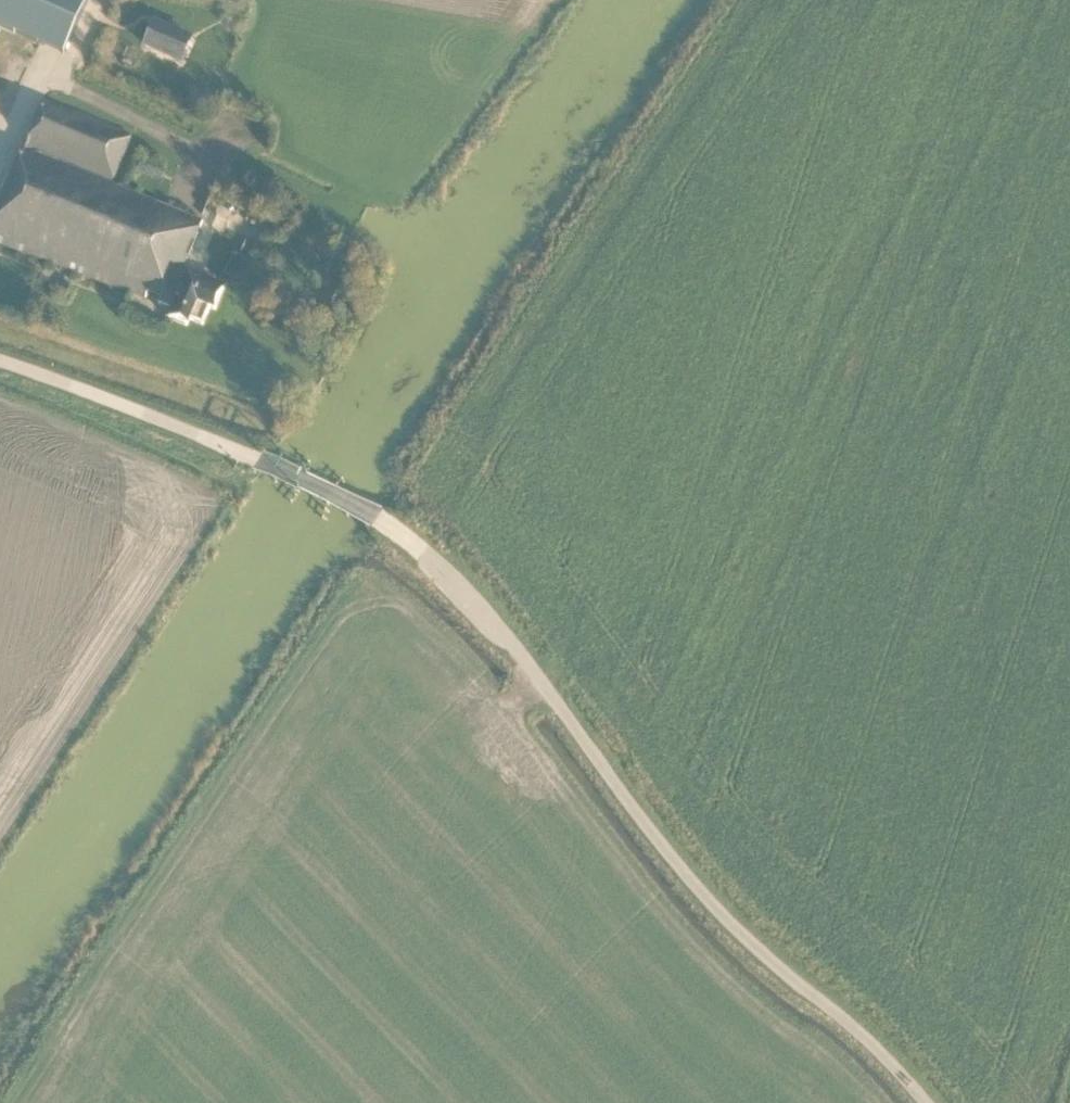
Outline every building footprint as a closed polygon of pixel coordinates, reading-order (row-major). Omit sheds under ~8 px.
[(66,55),(90,0),(0,0),(0,26),(66,55)] [(155,23),(144,49),(182,66),(193,40),(155,23)] [(225,289),(183,271),(204,223),(111,185),(131,136),(46,102),(0,209),(0,244),(147,300),(150,290),(164,296),(160,305),(173,311),(170,319),(188,327),(191,320),(204,326),(211,309),(216,311),(225,289)]
